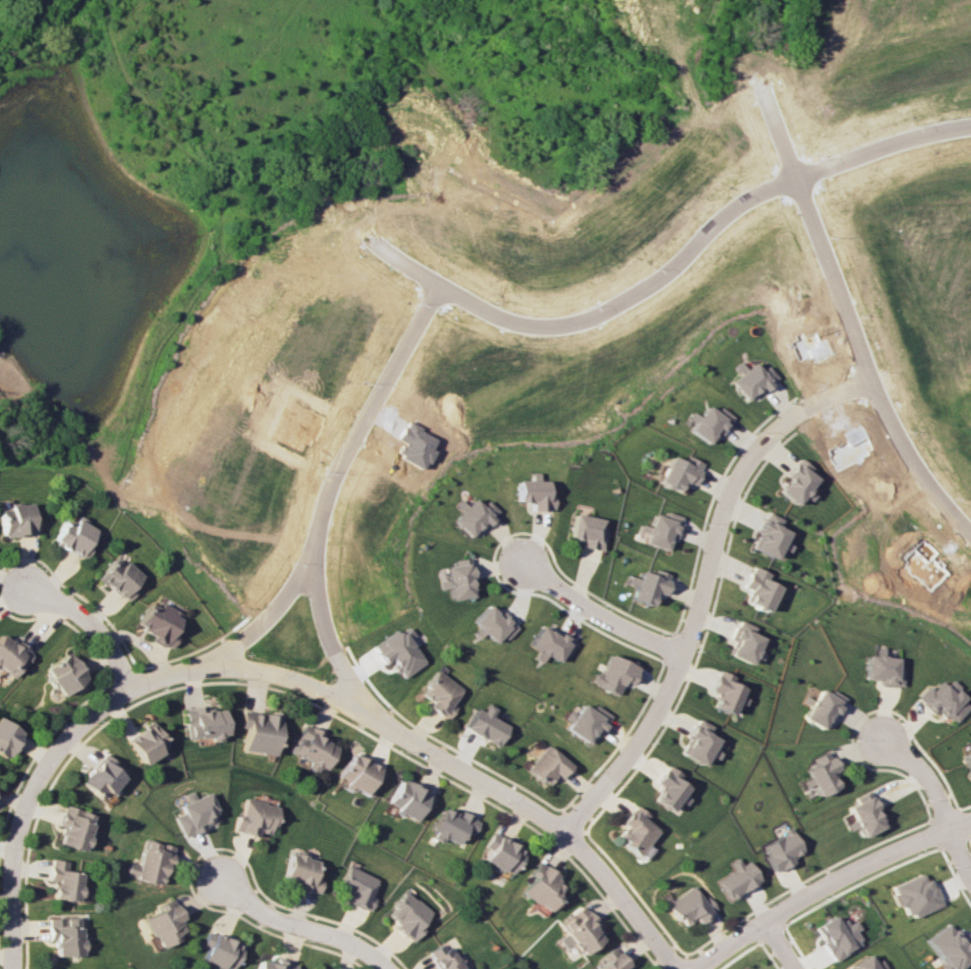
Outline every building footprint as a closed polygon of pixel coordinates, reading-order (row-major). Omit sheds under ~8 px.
[(775,379),(764,365),(757,371),(751,362),(726,380),(742,401),(759,389),(760,390),(775,379)] [(717,407),(714,412),(703,404),(686,430),(706,444),(715,432),(719,435),(731,417),(717,407)] [(692,485),(702,463),(685,456),(683,462),(669,455),(657,482),(679,492),(684,482),(692,485)] [(816,475),(795,461),(774,490),(793,505),(800,496),(807,501),(813,493),(806,488),(816,475)] [(555,510),(555,494),(548,494),(548,480),(540,480),(541,473),(533,473),(533,480),(518,480),(518,501),(533,501),(533,510),(555,510)] [(488,500),(482,506),(475,498),(453,520),(473,539),(500,511),(488,500)] [(36,516),(29,517),(29,503),(6,504),(6,509),(0,509),(0,536),(37,534),(36,516)] [(753,550),(775,558),(778,548),(788,551),(790,545),(783,543),(787,531),(777,527),(780,518),(764,512),(758,529),(760,530),(753,550)] [(570,537),(584,540),(583,547),(604,551),(609,528),(603,527),(604,519),(575,513),(570,537)] [(86,558),(98,529),(75,519),(74,521),(62,517),(51,544),(86,558)] [(127,602),(135,589),(132,586),(139,574),(112,556),(96,581),(127,602)] [(474,597),(469,558),(454,560),(454,565),(444,566),(446,581),(438,582),(439,589),(448,588),(449,600),(474,597)] [(765,581),(769,573),(751,565),(742,587),(748,589),(743,602),(766,612),(777,585),(765,581)] [(630,599),(650,606),(655,592),(663,594),(670,574),(654,569),(653,573),(639,569),(630,599)] [(147,603),(133,628),(169,647),(176,634),(170,631),(180,614),(159,602),(156,608),(147,603)] [(472,622),(481,630),(480,631),(493,643),(500,635),(505,640),(518,626),(501,611),(499,614),(488,604),(472,622)] [(727,656),(749,664),(752,657),(759,660),(762,654),(755,651),(761,637),(751,633),(754,626),(736,619),(730,637),(734,638),(727,656)] [(423,663),(407,638),(412,635),(407,627),(398,633),(396,631),(372,647),(382,663),(389,659),(401,677),(423,663)] [(14,640),(11,644),(0,635),(0,669),(12,678),(31,654),(14,640)] [(865,655),(864,679),(875,679),(874,685),(901,687),(901,669),(895,669),(896,658),(885,657),(886,647),(876,647),(876,655),(865,655)] [(60,696),(72,688),(75,692),(88,683),(67,652),(42,670),(60,696)] [(629,685),(637,667),(609,654),(599,675),(593,672),(588,682),(615,695),(621,681),(629,685)] [(730,714),(735,700),(738,701),(743,688),(731,684),(734,677),(716,670),(708,690),(715,693),(710,707),(730,714)] [(451,703),(461,688),(435,671),(419,694),(430,701),(427,706),(447,719),(456,706),(451,703)] [(945,679),(934,691),(927,685),(915,698),(932,714),(937,709),(953,724),(970,704),(970,702),(945,679)] [(590,709),(578,703),(564,730),(591,745),(608,713),(592,705),(590,709)] [(465,729),(498,745),(508,725),(491,716),(495,708),(486,704),(482,711),(475,707),(465,729)] [(209,737),(209,741),(223,741),(221,709),(204,710),(204,706),(183,707),(184,738),(209,737)] [(242,750),(274,755),(280,716),(242,710),(239,727),(245,728),(242,750)] [(701,765),(714,738),(705,734),(709,725),(693,718),(685,735),(688,736),(679,755),(701,765)] [(139,764),(165,750),(151,723),(124,737),(139,764)] [(306,765),(322,773),(335,747),(321,740),(324,733),(303,723),(289,751),(308,761),(306,765)] [(560,779),(571,765),(544,745),(525,770),(546,786),(555,775),(560,779)] [(811,758),(814,764),(803,770),(808,781),(809,781),(816,796),(835,788),(829,773),(836,770),(827,750),(811,758)] [(968,776),(970,776),(970,750),(963,752),(968,776)] [(101,801),(124,772),(102,753),(78,782),(101,801)] [(338,781),(371,796),(384,768),(350,753),(338,781)] [(652,782),(659,787),(651,799),(668,811),(678,797),(679,797),(685,788),(679,783),(683,777),(665,765),(652,782)] [(433,796),(400,779),(386,806),(414,820),(419,809),(426,812),(433,796)] [(862,837),(884,826),(867,791),(852,798),(854,803),(846,807),(853,819),(845,823),(849,830),(857,827),(862,837)] [(180,804),(184,813),(175,816),(184,837),(220,821),(208,792),(180,804)] [(234,831),(256,835),(257,831),(272,834),(278,804),(245,798),(242,815),(237,815),(234,831)] [(642,820),(646,815),(633,805),(618,823),(623,827),(613,839),(635,856),(656,831),(642,820)] [(56,844),(87,851),(90,837),(86,836),(92,813),(61,806),(57,826),(60,826),(56,844)] [(454,844),(462,831),(470,835),(477,821),(458,810),(456,815),(442,807),(427,833),(442,841),(443,838),(454,844)] [(760,846),(774,870),(804,854),(791,829),(760,846)] [(476,859),(500,873),(501,870),(509,874),(523,851),(492,832),(476,859)] [(161,884),(165,866),(171,867),(176,846),(145,839),(139,864),(129,862),(126,876),(161,884)] [(282,879),(297,882),(296,888),(317,893),(321,878),(313,876),(317,860),(288,853),(282,879)] [(728,900),(760,879),(747,860),(741,864),(736,857),(727,863),(732,870),(716,880),(728,900)] [(518,891),(545,912),(563,888),(553,880),(556,876),(536,861),(525,875),(528,878),(518,891)] [(377,879),(349,865),(338,889),(350,895),(348,901),(369,911),(376,897),(370,894),(377,879)] [(890,886),(899,908),(904,906),(909,918),(940,906),(926,872),(890,886)] [(697,922),(716,910),(707,896),(701,900),(693,886),(666,902),(681,926),(694,918),(697,922)] [(411,941),(422,929),(418,925),(430,913),(405,890),(390,906),(394,910),(386,918),(411,941)] [(158,947),(188,933),(172,899),(156,906),(158,912),(144,918),(158,947)] [(556,939),(563,949),(569,945),(578,956),(603,937),(579,906),(556,923),(563,934),(556,939)] [(815,926),(833,961),(863,944),(856,931),(860,929),(855,920),(848,924),(845,919),(838,922),(834,916),(815,926)] [(54,954),(86,954),(85,939),(79,939),(78,917),(47,918),(47,940),(54,940),(54,954)] [(942,968),(952,968),(957,968),(970,959),(970,945),(965,937),(960,941),(947,923),(922,941),(942,968)] [(242,945),(207,930),(201,945),(206,948),(201,959),(223,968),(231,968),(242,945)] [(445,942),(428,952),(438,968),(437,968),(461,968),(445,942)] [(603,962),(594,968),(622,968),(627,965),(613,946),(599,957),(603,962)] [(850,968),(883,968),(885,968),(880,959),(873,963),(868,954),(848,965),(850,968)] [(256,968),(294,968),(296,963),(275,958),(273,964),(258,959),(256,968)]
